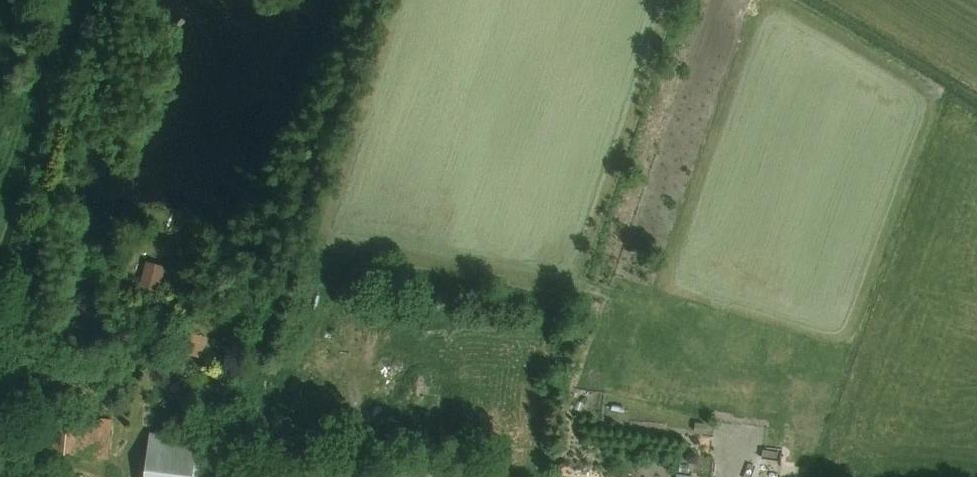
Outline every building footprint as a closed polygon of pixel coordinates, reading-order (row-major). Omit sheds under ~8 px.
[(140,286),(161,291),(167,264),(146,259),(140,286)] [(188,328),(181,349),(201,356),(208,335),(188,328)] [(112,456),(113,418),(45,416),(44,454),(112,456)] [(197,438),(149,429),(140,476),(190,476),(197,438)] [(782,464),(755,460),(752,476),(780,476),(782,464)]
